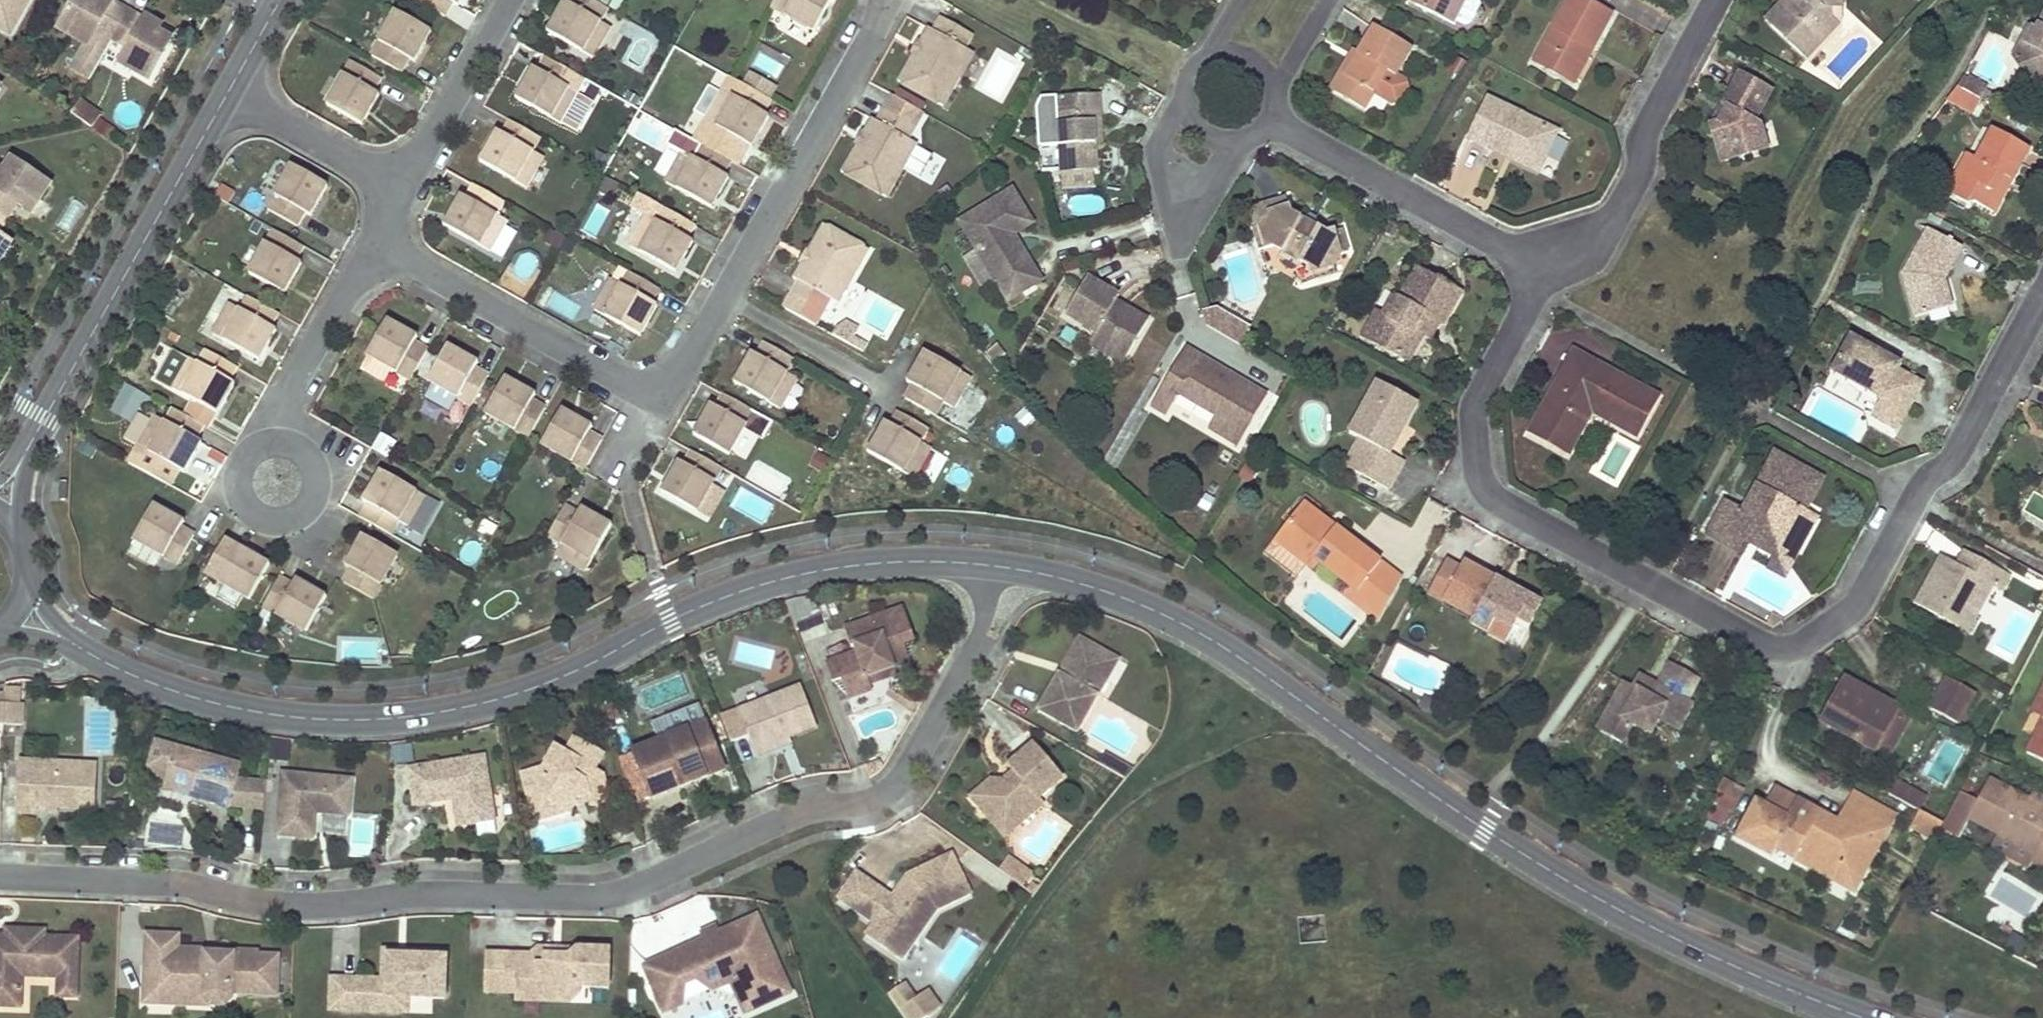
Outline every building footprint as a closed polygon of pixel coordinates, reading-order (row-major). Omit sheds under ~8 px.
[(6,34),(26,0),(0,0),(0,31),(6,34)] [(125,13),(109,4),(110,2),(106,0),(73,0),(56,31),(72,40),(77,32),(90,39),(94,32),(109,41),(125,13)] [(465,0),(421,0),(449,16),(456,2),(462,5),(465,0)] [(551,31),(597,57),(614,27),(603,21),(611,7),(598,0),(576,0),(574,4),(568,1),(551,31)] [(836,0),(778,0),(775,6),(818,30),(836,0)] [(1416,7),(1455,26),(1467,0),(1419,0),(1416,7)] [(1581,0),(1567,0),(1533,61),(1568,81),(1584,53),(1580,51),(1583,44),(1593,49),(1611,16),(1581,0)] [(1769,27),(1794,0),(1781,0),(1763,21),(1769,27)] [(1769,27),(1805,59),(1821,40),(1814,34),(1830,18),(1830,7),(1837,7),(1837,0),(1794,0),(1769,27)] [(419,61),(436,31),(400,11),(376,55),(405,71),(413,58),(419,61)] [(134,64),(130,72),(146,81),(168,41),(155,34),(157,29),(142,20),(141,22),(125,13),(109,41),(125,50),(121,57),(134,64)] [(931,27),(922,42),(929,46),(923,56),(917,52),(901,80),(946,105),(976,52),(968,47),(975,33),(945,17),(937,30),(931,27)] [(2035,32),(2028,29),(2012,56),(2018,67),(2033,67),(2042,71),(2042,17),(2035,32)] [(623,18),(615,32),(631,41),(620,61),(642,73),(661,39),(623,18)] [(1814,34),(1821,40),(1837,24),(1830,18),(1814,34)] [(1365,111),(1375,94),(1392,105),(1401,102),(1409,90),(1406,82),(1396,76),(1411,50),(1373,29),(1358,54),(1335,93),(1365,111)] [(77,32),(72,40),(86,47),(90,39),(77,32)] [(923,56),(929,46),(922,42),(921,41),(915,52),(917,52),(923,56)] [(1584,53),(1568,81),(1575,84),(1593,49),(1583,44),(1580,51),(1584,53)] [(1353,51),(1329,90),(1335,93),(1358,54),(1353,51)] [(995,55),(982,90),(1002,98),(1016,63),(995,55)] [(121,57),(117,64),(130,72),(134,64),(121,57)] [(537,67),(520,97),(566,123),(583,93),(572,87),(580,73),(550,57),(543,70),(537,67)] [(331,104),(366,124),(383,94),(377,90),(385,77),(355,60),(331,104)] [(2042,85),(2042,71),(2033,67),(2018,67),(2029,91),(2042,85)] [(767,80),(753,72),(747,83),(760,91),(767,80)] [(1725,142),(1728,151),(1730,159),(1768,149),(1761,124),(1755,120),(1770,91),(1737,73),(1719,106),(1725,110),(1718,125),(1709,125),(1714,145),(1725,142)] [(779,86),(767,80),(760,91),(773,98),(779,86)] [(1968,82),(1964,80),(1958,90),(1981,103),(1985,94),(1988,90),(1969,80),(1968,82)] [(710,120),(756,146),(773,116),(767,113),(774,99),(773,98),(760,91),(747,83),(745,83),(738,96),(727,90),(710,120)] [(1981,103),(1958,90),(1947,104),(1972,118),(1981,103)] [(1997,100),(1985,94),(1981,103),(1992,109),(1997,100)] [(1100,112),(1099,97),(1059,100),(1064,176),(1097,174),(1095,149),(1095,148),(1093,113),(1100,112)] [(1557,133),(1488,99),(1468,139),(1505,157),(1510,149),(1542,165),(1557,133)] [(97,118),(76,103),(68,116),(88,130),(97,118)] [(875,116),(866,132),(872,135),(867,146),(861,142),(845,170),(890,195),(920,141),(911,137),(919,123),(888,106),(881,120),(875,116)] [(1719,106),(1709,125),(1718,125),(1725,110),(1719,106)] [(1103,148),(1100,112),(1093,113),(1095,148),(1095,149),(1103,148)] [(629,135),(664,150),(674,128),(639,113),(629,135)] [(501,131),(484,161),(530,187),(547,157),(536,150),(544,137),(515,121),(507,134),(501,131)] [(867,146),(872,135),(866,132),(865,131),(859,141),(861,142),(867,146)] [(1956,200),(1961,203),(1966,206),(1973,205),(1993,216),(2004,195),(1996,190),(2001,179),(2010,183),(2027,152),(1992,133),(1977,161),(1967,156),(1957,176),(1966,181),(1956,200)] [(1728,151),(1725,142),(1714,145),(1719,162),(1730,159),(1728,151)] [(670,182),(716,208),(733,178),(727,174),(735,161),(705,144),(698,158),(687,152),(670,182)] [(1510,149),(1505,157),(1538,174),(1542,165),(1510,149)] [(276,158),(260,187),(270,193),(287,164),(276,158)] [(35,204),(46,188),(9,163),(0,175),(0,219),(3,221),(13,207),(20,211),(28,199),(35,204)] [(314,215),(331,185),(296,165),(271,209),(300,225),(308,212),(314,215)] [(1956,200),(1966,181),(1957,176),(1946,195),(1956,200)] [(2004,195),(2010,183),(2001,179),(1996,190),(2004,195)] [(465,194),(448,225),(494,251),(511,220),(501,214),(508,201),(479,184),(471,198),(465,194)] [(958,223),(1006,302),(1040,282),(1016,242),(1013,244),(1009,238),(1031,225),(1011,191),(958,223)] [(20,211),(27,216),(35,204),(28,199),(20,211)] [(70,199),(59,225),(71,230),(82,204),(70,199)] [(1284,201),(1261,207),(1266,221),(1264,223),(1263,225),(1263,226),(1252,230),(1259,251),(1272,248),(1307,267),(1312,281),(1333,275),(1331,266),(1337,256),(1343,254),(1344,252),(1337,233),(1324,236),(1289,216),(1284,201)] [(634,246),(680,272),(697,242),(691,238),(699,225),(670,208),(662,222),(651,216),(634,246)] [(812,265),(805,262),(797,277),(803,281),(795,294),(825,311),(833,298),(841,303),(872,249),(827,224),(811,252),(818,255),(812,265)] [(248,273),(285,294),(302,264),(298,261),(305,248),(272,229),(248,273)] [(1936,292),(1935,287),(1934,283),(1940,282),(1958,248),(1925,230),(1900,277),(1912,318),(1948,308),(1943,289),(1936,292)] [(805,262),(812,265),(818,255),(811,252),(810,251),(804,261),(805,262)] [(1388,320),(1373,346),(1407,366),(1422,339),(1431,323),(1443,329),(1462,296),(1416,270),(1400,299),(1388,320)] [(598,309),(645,335),(662,305),(656,301),(663,288),(634,271),(626,285),(615,279),(598,309)] [(1093,332),(1090,337),(1123,357),(1145,319),(1121,305),(1119,309),(1111,304),(1113,300),(1116,295),(1084,277),(1063,314),(1093,332)] [(1943,289),(1940,282),(1934,283),(1935,287),(1936,292),(1943,289)] [(1393,295),(1381,316),(1388,320),(1400,299),(1393,295)] [(217,333),(264,359),(280,329),(275,326),(282,312),(253,296),(245,309),(234,303),(217,333)] [(1113,300),(1111,304),(1119,309),(1121,305),(1113,300)] [(1201,310),(1204,325),(1239,346),(1250,327),(1215,307),(1201,310)] [(1378,315),(1363,341),(1373,346),(1388,320),(1381,316),(1378,315)] [(422,336),(392,319),(372,354),(373,355),(396,368),(415,379),(432,349),(418,342),(422,336)] [(1443,329),(1431,323),(1422,339),(1434,346),(1443,329)] [(1090,337),(1086,343),(1120,363),(1123,357),(1090,337)] [(1901,367),(1849,338),(1829,375),(1879,403),(1870,420),(1897,435),(1924,386),(1898,372),(1901,367)] [(755,352),(738,382),(784,408),(801,378),(790,372),(798,358),(769,342),(761,355),(755,352)] [(987,350),(996,362),(1007,353),(998,342),(987,350)] [(483,361),(452,344),(432,380),(476,404),(493,375),(479,367),(483,361)] [(195,398),(221,413),(238,383),(232,379),(240,366),(211,350),(203,363),(192,357),(175,387),(195,398)] [(974,377),(928,351),(911,381),(917,384),(909,398),(939,414),(946,401),(957,407),(974,377)] [(1188,351),(1151,410),(1166,418),(1179,397),(1216,419),(1244,437),(1267,399),(1188,351)] [(1574,376),(1601,390),(1610,372),(1573,352),(1555,385),(1566,391),(1574,376)] [(389,381),(396,368),(373,355),(367,364),(369,370),(389,381)] [(1609,426),(1633,439),(1656,397),(1610,372),(1601,390),(1574,376),(1566,391),(1555,385),(1533,425),(1571,445),(1578,432),(1587,414),(1609,426)] [(540,393),(509,376),(490,412),(533,436),(550,407),(536,400),(540,393)] [(1353,472),(1386,490),(1403,459),(1390,452),(1400,434),(1395,432),(1400,422),(1405,424),(1416,403),(1374,381),(1347,431),(1356,436),(1368,443),(1353,472)] [(148,395),(131,386),(117,411),(134,421),(148,395)] [(714,404),(698,434),(733,454),(758,410),(728,394),(721,407),(714,404)] [(221,413),(195,398),(187,413),(207,425),(213,428),(221,413)] [(142,446),(188,472),(205,442),(199,438),(207,425),(187,413),(178,408),(170,422),(159,416),(142,446)] [(594,427),(562,409),(540,448),(585,472),(605,438),(591,432),(594,427)] [(888,421),(872,451),(918,477),(935,447),(924,441),(932,427),(902,411),(895,424),(888,421)] [(1587,414),(1578,432),(1600,443),(1609,426),(1587,414)] [(1244,437),(1216,419),(1208,432),(1236,450),(1244,437)] [(1405,424),(1400,422),(1395,432),(1400,434),(1405,424)] [(1571,445),(1533,425),(1528,436),(1565,456),(1571,445)] [(386,456),(395,442),(380,433),(371,447),(386,456)] [(1353,472),(1368,443),(1356,436),(1340,465),(1353,472)] [(683,460),(666,491),(701,511),(726,467),(696,450),(689,464),(683,460)] [(1805,515),(1823,483),(1776,456),(1742,516),(1725,506),(1708,538),(1737,555),(1743,544),(1750,548),(1756,538),(1763,542),(1757,552),(1775,562),(1783,548),(1797,556),(1816,521),(1805,515)] [(751,480),(774,489),(779,477),(756,468),(751,480)] [(431,496),(385,470),(368,500),(374,504),(366,517),(395,534),(403,520),(414,526),(431,496)] [(188,521),(158,504),(138,539),(182,564),(198,534),(185,527),(188,521)] [(590,570),(616,524),(586,507),(583,513),(569,505),(553,534),(566,542),(560,553),(590,570)] [(1336,530),(1304,506),(1300,511),(1332,536),(1336,530)] [(1381,564),(1336,530),(1332,536),(1300,511),(1276,543),(1308,567),(1314,559),(1351,588),(1359,594),(1381,564)] [(402,554),(367,535),(350,565),(356,568),(348,582),(378,598),(402,554)] [(1763,542),(1756,538),(1750,548),(1757,552),(1763,542)] [(1308,567),(1276,543),(1269,553),(1300,577),(1308,567)] [(254,598),(274,563),(243,546),(240,552),(227,544),(210,573),(254,598)] [(1769,572),(1783,580),(1797,556),(1783,548),(1775,562),(1769,572)] [(1976,560),(1964,553),(1955,568),(1967,575),(1976,560)] [(1940,559),(1913,606),(1958,632),(1977,599),(1985,604),(1994,589),(2000,593),(2009,578),(1977,559),(1976,560),(1967,575),(1955,568),(1940,559)] [(1446,562),(1429,595),(1443,602),(1461,569),(1446,562)] [(1381,564),(1359,594),(1351,588),(1345,596),(1381,623),(1403,581),(1381,564)] [(1498,582),(1463,564),(1461,569),(1443,602),(1475,620),(1471,627),(1488,636),(1495,623),(1513,632),(1519,621),(1531,627),(1543,606),(1511,589),(1508,596),(1494,589),(1498,582)] [(311,631),(331,595),(301,578),(298,584),(284,577),(268,606),(311,631)] [(1511,589),(1498,582),(1494,589),(1508,596),(1511,589)] [(822,596),(791,603),(803,633),(832,622),(822,596)] [(1977,599),(1958,632),(1966,637),(1985,604),(1977,599)] [(856,703),(880,694),(877,685),(874,678),(901,669),(918,663),(911,644),(921,640),(911,611),(853,632),(859,650),(863,649),(865,656),(834,667),(840,687),(849,683),(856,703)] [(1765,625),(1772,629),(1783,621),(1771,614),(1765,625)] [(1513,632),(1495,623),(1488,636),(1506,645),(1513,632)] [(1066,676),(1045,712),(1084,735),(1115,681),(1106,676),(1118,657),(1088,639),(1071,667),(1076,670),(1071,679),(1066,676)] [(1106,676),(1115,681),(1126,662),(1118,657),(1106,676)] [(1624,685),(1597,732),(1621,745),(1632,726),(1649,736),(1658,720),(1678,731),(1692,706),(1687,703),(1699,683),(1670,666),(1658,687),(1651,700),(1631,689),(1624,685)] [(1066,676),(1071,679),(1076,670),(1071,667),(1066,676)] [(874,678),(877,685),(904,676),(901,669),(874,678)] [(1658,687),(1639,676),(1631,689),(1651,700),(1658,687)] [(1976,698),(1946,681),(1938,696),(1969,712),(1976,698)] [(1909,720),(1845,685),(1823,726),(1874,754),(1887,730),(1899,737),(1909,720)] [(2030,713),(2042,720),(2042,686),(2030,713)] [(763,758),(779,751),(777,746),(795,739),(823,728),(807,687),(744,711),(763,758)] [(1969,712),(1938,696),(1930,712),(1960,729),(1969,712)] [(5,726),(23,727),(23,706),(5,705),(5,726)] [(685,781),(721,766),(706,727),(633,755),(651,802),(654,801),(681,790),(687,788),(685,781)] [(1887,730),(1874,754),(1887,760),(1899,737),(1887,730)] [(2039,739),(2030,758),(2042,764),(2042,731),(2039,739)] [(555,802),(575,814),(579,806),(578,801),(592,797),(595,806),(613,801),(607,776),(598,770),(607,755),(577,739),(569,754),(559,748),(547,770),(527,776),(535,807),(555,802)] [(777,746),(779,751),(797,744),(795,739),(777,746)] [(1016,814),(1024,823),(1047,803),(1043,798),(1067,778),(1038,743),(1013,764),(1018,770),(1023,776),(1012,785),(1007,779),(995,778),(975,795),(1001,826),(1016,814)] [(411,744),(390,746),(392,763),(412,761),(411,744)] [(197,799),(234,809),(242,779),(245,767),(179,748),(170,784),(175,786),(187,789),(199,792),(197,799)] [(457,793),(462,825),(498,819),(489,757),(413,768),(418,804),(449,799),(448,794),(457,793)] [(17,815),(37,816),(37,813),(37,808),(58,809),(95,810),(97,765),(19,762),(17,815)] [(721,766),(685,781),(687,788),(696,784),(724,773),(721,766)] [(1007,779),(1012,785),(1023,776),(1018,770),(1007,779)] [(279,836),(315,839),(317,813),(352,815),(354,779),(284,775),(279,836)] [(269,781),(242,779),(234,809),(267,812),(269,781)] [(1723,779),(1713,802),(1734,811),(1744,787),(1723,779)] [(1895,781),(1887,796),(1918,813),(1926,798),(1895,781)] [(1975,802),(1959,794),(1942,826),(1939,832),(1955,841),(1967,819),(1999,835),(2036,853),(2031,862),(2042,869),(2042,809),(2030,803),(1986,781),(1975,802)] [(170,784),(168,791),(197,799),(199,792),(187,789),(175,786),(170,784)] [(1870,843),(1878,848),(1895,817),(1856,796),(1840,825),(1834,821),(1824,839),(1810,831),(1820,813),(1775,789),(1765,807),(1756,802),(1742,829),(1759,839),(1754,847),(1774,858),(1779,849),(1855,891),(1865,872),(1857,868),(1870,843)] [(2034,795),(2030,803),(2042,809),(2042,799),(2034,795)] [(540,823),(575,814),(555,802),(535,807),(540,823)] [(1810,831),(1824,839),(1834,821),(1820,813),(1810,831)] [(1910,829),(1934,842),(1939,832),(1942,826),(1918,813),(1910,829)] [(1001,826),(1008,836),(1024,823),(1016,814),(1001,826)] [(350,817),(348,854),(373,856),(375,818),(350,817)] [(148,842),(180,845),(182,825),(150,823),(148,842)] [(1759,839),(1742,829),(1737,838),(1754,847),(1759,839)] [(1991,849),(2028,868),(2031,862),(2036,853),(1999,835),(1991,849)] [(1870,843),(1857,868),(1865,872),(1878,848),(1870,843)] [(900,931),(888,947),(908,960),(942,909),(976,893),(958,854),(913,875),(898,897),(862,873),(844,899),(880,923),(881,924),(884,920),(900,931)] [(1015,858),(1006,870),(1028,886),(1037,874),(1015,858)] [(797,991),(763,918),(725,935),(720,937),(711,941),(651,969),(671,1013),(687,1005),(690,984),(703,979),(721,988),(739,980),(753,1011),(797,991)] [(872,936),(888,947),(900,931),(884,920),(881,924),(880,923),(872,936)] [(721,927),(708,933),(711,941),(720,937),(725,935),(721,927)] [(83,941),(50,940),(50,933),(8,932),(8,938),(8,955),(0,955),(0,1006),(25,1007),(26,982),(26,967),(48,967),(48,982),(60,982),(60,995),(82,996),(83,941)] [(148,937),(145,1005),(177,1007),(178,990),(206,991),(205,1000),(213,1007),(226,1008),(235,1002),(235,995),(279,997),(281,959),(261,958),(261,955),(241,955),(241,958),(221,957),(221,959),(208,959),(208,953),(179,952),(180,938),(148,937)] [(8,955),(8,938),(0,938),(0,955),(8,955)] [(551,957),(544,949),(536,956),(492,955),(491,994),(523,995),(523,987),(542,987),(549,995),(574,996),(582,988),(586,988),(614,989),(616,951),(583,950),(575,957),(551,957)] [(583,950),(544,949),(551,957),(575,957),(583,950)] [(391,982),(392,962),(416,963),(417,953),(388,952),(387,982),(391,982)] [(451,954),(417,953),(416,963),(392,962),(391,982),(387,982),(335,980),(334,1012),(372,1013),(373,1005),(392,1005),(392,999),(411,999),(432,1000),(432,993),(450,994),(451,954)] [(26,967),(26,982),(48,982),(48,967),(26,967)] [(929,987),(917,996),(906,981),(887,994),(904,1017),(924,1017),(942,1006),(929,987)] [(549,995),(542,987),(523,987),(523,995),(523,1002),(576,1003),(585,993),(586,988),(582,988),(574,996),(549,995)] [(206,991),(178,990),(177,1007),(213,1007),(205,1000),(206,991)] [(392,999),(392,1005),(373,1005),(372,1013),(392,1014),(411,1014),(411,999),(392,999)]
